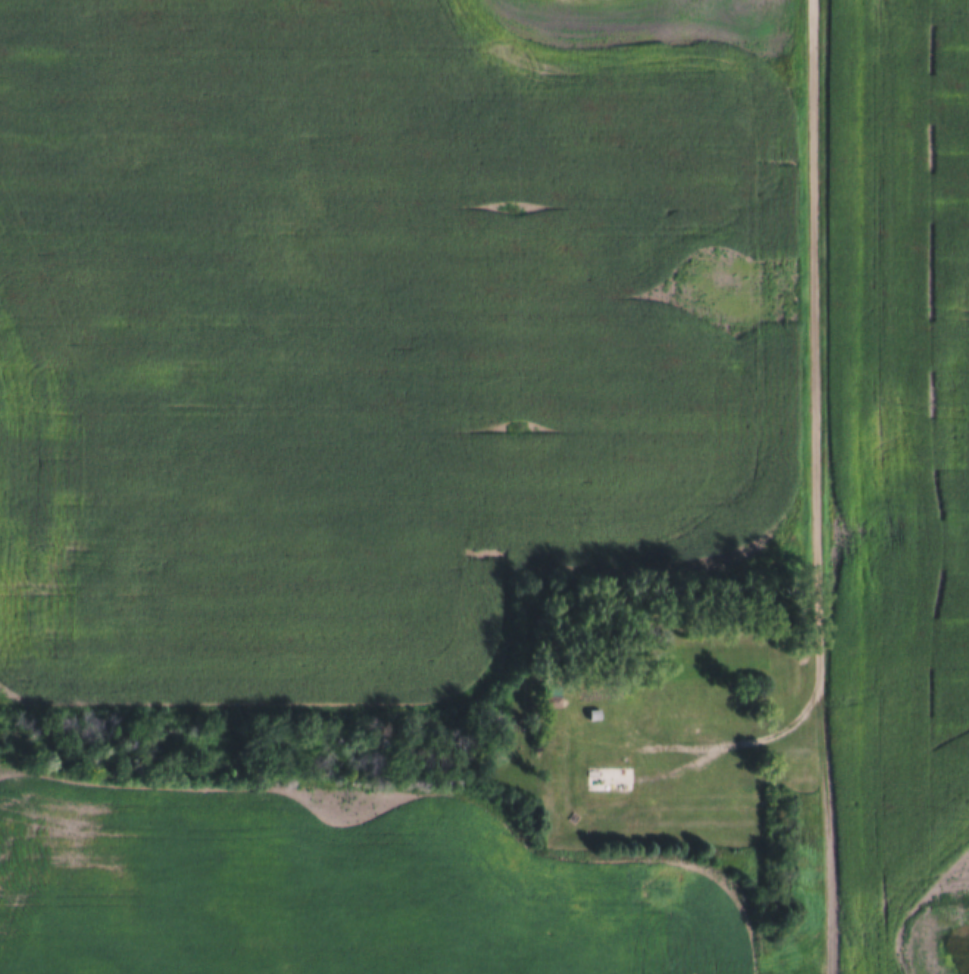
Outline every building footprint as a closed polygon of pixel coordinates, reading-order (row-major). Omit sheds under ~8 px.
[(658,766),(586,765),(586,791),(657,791),(658,766)]
